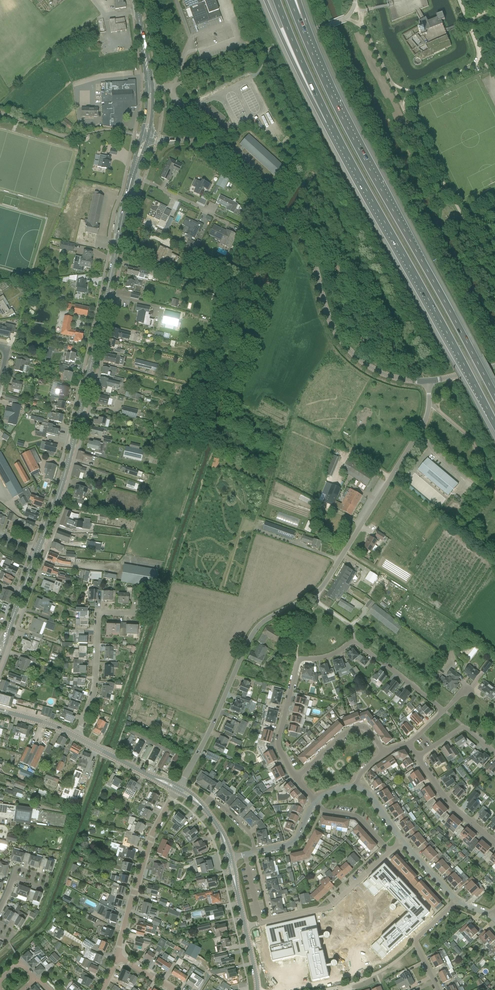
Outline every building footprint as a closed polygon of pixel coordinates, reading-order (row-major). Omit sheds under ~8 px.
[(115,5),(115,9),(126,8),(125,3),(124,3),(123,0),(114,0),(115,5)] [(187,8),(189,8),(197,28),(196,26),(221,17),(222,22),(223,22),(215,0),(184,0),(187,8)] [(388,6),(393,21),(416,12),(422,21),(420,23),(422,26),(402,36),(416,58),(414,60),(414,64),(416,67),(420,66),(422,64),(422,61),(452,46),(444,23),(446,23),(445,20),(442,21),(443,25),(431,30),(428,22),(422,9),(428,6),(427,0),(387,0),(388,6)] [(443,25),(441,21),(445,20),(442,13),(436,16),(437,19),(428,22),(431,30),(443,25)] [(115,20),(110,20),(109,20),(111,33),(126,31),(125,24),(124,18),(115,20)] [(123,115),(131,114),(130,108),(132,108),(135,108),(136,108),(136,97),(136,95),(135,80),(128,81),(128,82),(128,85),(124,85),(124,82),(104,83),(105,92),(101,92),(102,103),(103,103),(104,103),(104,106),(102,106),(102,125),(118,129),(121,129),(121,126),(123,117),(123,115)] [(82,108),(82,117),(98,117),(98,108),(82,108)] [(261,128),(264,125),(257,118),(254,121),(261,128)] [(69,129),(73,124),(65,119),(62,123),(69,129)] [(248,135),(240,144),(242,146),(241,147),(243,149),(244,148),(275,177),(284,167),(248,135)] [(102,168),(109,170),(111,162),(110,162),(111,157),(105,156),(105,160),(104,160),(105,156),(100,155),(98,167),(102,167),(102,168)] [(178,172),(182,165),(177,163),(177,162),(176,162),(175,164),(171,161),(168,167),(165,165),(167,166),(166,169),(166,168),(161,177),(169,181),(172,175),(171,175),(173,169),(178,172)] [(216,185),(219,187),(224,189),(229,180),(221,176),(216,185)] [(203,188),(209,191),(212,185),(202,180),(201,182),(195,180),(192,186),(196,188),(193,193),(199,196),(203,188)] [(103,197),(98,195),(94,195),(93,195),(88,220),(85,219),(84,222),(86,224),(85,232),(97,235),(99,227),(97,226),(103,197)] [(226,210),(233,213),(237,204),(220,196),(217,202),(220,203),(220,204),(226,207),(227,208),(226,210)] [(152,205),(150,210),(156,213),(154,218),(159,221),(157,226),(163,229),(169,217),(163,214),(167,207),(162,205),(155,202),(156,202),(155,201),(154,203),(153,204),(154,204),(153,206),(152,205)] [(198,231),(199,232),(203,224),(198,222),(197,224),(194,223),(194,222),(186,218),(183,225),(188,228),(185,234),(188,236),(194,239),(198,231)] [(230,248),(236,235),(227,230),(225,233),(223,232),(223,230),(218,228),(217,229),(214,227),(214,226),(209,235),(222,241),(220,244),(230,248)] [(186,245),(197,251),(201,242),(198,240),(196,243),(189,239),(186,245)] [(75,245),(60,242),(59,249),(73,252),(75,245)] [(169,251),(160,246),(153,260),(159,263),(162,257),(169,260),(169,259),(177,263),(179,257),(172,254),(173,251),(169,250),(169,251)] [(84,267),(90,268),(92,260),(90,259),(92,253),(84,251),(83,258),(75,256),(73,270),(83,272),(84,267)] [(148,274),(144,273),(145,269),(138,268),(138,270),(128,268),(127,274),(138,276),(137,277),(138,278),(146,280),(148,274)] [(141,287),(142,282),(138,281),(138,279),(134,278),(134,281),(128,280),(127,283),(126,283),(125,286),(126,287),(129,288),(128,291),(133,292),(134,288),(135,285),(136,285),(136,286),(141,287)] [(86,281),(78,279),(76,289),(77,289),(77,292),(85,294),(87,286),(85,286),(86,281)] [(6,315),(8,317),(14,313),(11,309),(9,310),(6,305),(8,304),(5,298),(3,295),(0,297),(0,312),(3,317),(6,315)] [(172,299),(171,306),(177,308),(179,300),(172,299)] [(89,308),(84,307),(67,304),(66,309),(66,310),(74,312),(74,314),(87,317),(89,308)] [(143,325),(149,326),(151,319),(147,319),(150,308),(137,305),(136,311),(139,311),(136,322),(144,324),(143,325)] [(175,326),(178,314),(163,311),(162,313),(161,313),(161,316),(161,317),(160,323),(164,324),(165,320),(172,321),(171,325),(175,326)] [(74,342),(78,343),(78,341),(82,342),(84,333),(71,330),(73,318),(65,316),(61,335),(70,337),(69,341),(74,341),(74,342)] [(11,332),(16,334),(17,330),(15,329),(16,326),(6,324),(5,327),(0,326),(0,335),(2,335),(2,336),(9,338),(11,332)] [(120,331),(112,329),(110,338),(118,339),(118,337),(129,340),(130,333),(120,331)] [(114,348),(115,348),(117,349),(118,346),(119,342),(109,340),(107,347),(114,348)] [(48,347),(45,357),(50,359),(52,351),(54,352),(55,348),(48,347)] [(76,354),(71,353),(71,354),(67,353),(65,361),(64,361),(62,366),(69,368),(70,365),(65,364),(66,362),(70,363),(70,362),(74,362),(75,360),(76,360),(76,357),(75,357),(76,354)] [(117,357),(106,354),(104,362),(115,364),(119,365),(120,358),(117,357)] [(29,362),(30,359),(23,357),(22,361),(17,360),(16,367),(15,367),(14,370),(15,370),(15,371),(23,373),(25,365),(28,366),(29,362)] [(154,364),(136,359),(134,365),(135,365),(135,366),(153,370),(154,364)] [(70,382),(72,374),(66,372),(67,368),(59,366),(58,372),(64,373),(63,380),(70,382)] [(103,367),(101,375),(108,376),(112,377),(113,369),(103,367)] [(100,378),(98,388),(106,390),(107,387),(118,390),(119,387),(122,388),(123,383),(113,381),(100,378)] [(23,383),(13,381),(11,386),(9,385),(7,392),(12,393),(13,389),(21,391),(23,383)] [(67,397),(69,389),(59,386),(60,383),(53,382),(51,389),(56,390),(55,395),(67,397)] [(111,394),(104,392),(104,393),(103,397),(100,396),(98,403),(107,406),(109,398),(110,399),(111,394)] [(139,400),(140,395),(131,392),(129,398),(139,400)] [(66,400),(59,399),(58,401),(57,405),(51,404),(50,409),(54,410),(54,408),(64,410),(65,407),(66,406),(66,405),(65,404),(66,403),(65,403),(66,400)] [(8,424),(16,425),(21,406),(13,404),(12,409),(6,408),(4,415),(10,417),(8,424)] [(136,418),(138,411),(123,407),(121,415),(136,418)] [(56,422),(61,423),(63,416),(58,414),(55,414),(52,413),(51,420),(54,421),(56,422)] [(108,427),(110,421),(111,417),(102,415),(102,418),(99,418),(98,421),(94,420),(93,424),(105,427),(108,427)] [(30,419),(34,420),(48,424),(49,421),(43,419),(44,419),(31,416),(30,419)] [(46,434),(55,436),(55,435),(58,436),(59,433),(59,432),(59,430),(47,427),(48,424),(34,420),(34,424),(41,426),(44,427),(42,433),(39,432),(35,431),(36,436),(45,438),(46,434)] [(104,429),(103,430),(92,427),(91,434),(102,437),(103,432),(106,432),(107,430),(104,429)] [(103,444),(95,442),(95,444),(89,442),(89,443),(88,448),(95,450),(95,453),(101,454),(102,451),(101,451),(103,444)] [(54,458),(55,453),(56,453),(57,446),(46,443),(44,451),(47,452),(46,455),(54,458)] [(124,457),(134,459),(137,450),(126,447),(124,457)] [(38,470),(30,451),(20,456),(29,474),(38,470)] [(85,454),(78,452),(76,459),(83,461),(86,462),(88,460),(91,461),(93,456),(90,455),(85,454)] [(217,470),(217,469),(220,460),(214,458),(211,468),(217,470)] [(458,484),(427,458),(418,470),(449,496),(458,484)] [(342,470),(367,486),(374,475),(349,459),(342,470)] [(30,481),(24,472),(19,462),(14,465),(19,474),(25,484),(30,481)] [(45,479),(52,481),(56,466),(49,464),(46,463),(45,469),(47,469),(45,479)] [(71,476),(79,478),(82,479),(84,474),(85,474),(86,469),(81,468),(74,466),(71,476)] [(0,472),(0,476),(13,498),(18,496),(23,493),(22,490),(8,467),(0,472)] [(136,477),(139,471),(126,467),(125,472),(124,473),(136,477)] [(130,481),(129,481),(127,485),(126,487),(134,490),(134,489),(136,483),(130,481)] [(84,488),(76,485),(75,489),(75,490),(73,498),(78,499),(76,503),(82,505),(84,501),(82,500),(84,493),(86,494),(88,489),(92,490),(93,487),(85,485),(84,488)] [(362,496),(351,489),(350,490),(346,498),(345,500),(347,502),(345,506),(342,504),(336,501),(341,488),(332,485),(324,503),(334,507),(342,510),(351,516),(362,496)] [(42,504),(44,500),(32,496),(30,500),(34,502),(32,505),(41,508),(41,507),(42,507),(43,505),(42,504)] [(29,503),(25,497),(20,500),(23,506),(29,503)] [(24,516),(32,519),(36,521),(39,514),(36,513),(37,509),(29,506),(27,510),(24,516)] [(65,511),(63,518),(68,520),(72,521),(73,518),(78,519),(79,515),(75,514),(65,511)] [(276,519),(297,526),(300,518),(278,511),(276,519)] [(35,524),(30,523),(19,518),(18,522),(25,524),(24,528),(32,531),(35,524)] [(76,530),(76,528),(82,529),(90,530),(91,523),(83,522),(75,521),(75,522),(72,521),(68,520),(63,518),(60,526),(65,528),(66,527),(72,530),(76,530)] [(293,540),(295,533),(265,522),(263,529),(293,540)] [(70,536),(58,531),(55,538),(68,543),(70,536)] [(385,536),(378,532),(376,536),(377,537),(375,539),(370,536),(367,541),(368,541),(364,548),(371,552),(378,541),(379,542),(380,539),(382,541),(385,536)] [(311,547),(318,550),(321,542),(314,540),(303,536),(301,541),(312,545),(311,547)] [(88,549),(88,550),(95,551),(97,551),(98,545),(95,545),(95,543),(89,542),(88,549)] [(64,547),(53,543),(51,549),(61,553),(64,547)] [(75,558),(66,557),(66,561),(63,560),(58,558),(58,556),(49,553),(48,557),(47,556),(46,559),(47,559),(47,560),(55,563),(56,562),(62,564),(71,565),(71,563),(75,563),(75,558)] [(15,577),(18,570),(14,569),(14,568),(10,566),(12,562),(6,559),(5,561),(2,560),(0,565),(2,567),(2,568),(8,570),(7,573),(15,577)] [(53,569),(54,567),(45,564),(44,568),(43,568),(42,570),(43,570),(43,571),(51,574),(52,573),(57,575),(58,571),(53,569)] [(126,583),(155,588),(158,571),(124,565),(121,582),(126,583)] [(358,574),(355,572),(345,566),(337,578),(348,585),(351,586),(358,574)] [(0,575),(0,579),(3,581),(3,580),(11,585),(11,584),(12,585),(13,582),(13,581),(12,581),(14,579),(10,576),(9,576),(2,572),(0,575)] [(373,584),(378,576),(371,572),(366,580),(373,584)] [(333,585),(344,592),(348,585),(337,578),(333,585)] [(54,584),(44,580),(43,581),(44,581),(42,587),(41,587),(58,594),(62,583),(56,581),(54,584)] [(102,582),(101,582),(94,582),(93,582),(93,587),(93,590),(88,590),(88,600),(97,600),(98,591),(98,587),(102,587),(102,582)] [(343,594),(344,592),(333,585),(327,596),(334,601),(339,592),(343,594)] [(129,594),(132,594),(132,588),(127,588),(127,594),(119,593),(118,603),(123,603),(123,605),(128,605),(129,594)] [(9,604),(14,593),(3,589),(1,593),(0,595),(0,600),(9,604)] [(109,591),(109,592),(103,592),(103,601),(112,601),(111,603),(115,603),(116,591),(109,591)] [(50,600),(43,597),(42,600),(38,599),(34,608),(39,610),(40,606),(44,607),(42,613),(48,615),(52,604),(49,603),(50,600)] [(341,600),(338,605),(351,613),(354,608),(341,600)] [(369,609),(375,602),(371,600),(366,607),(369,609)] [(403,626),(375,604),(369,613),(396,634),(403,626)] [(79,619),(88,620),(88,619),(88,618),(89,618),(89,612),(88,612),(88,609),(80,608),(77,608),(76,608),(76,610),(71,608),(70,610),(76,612),(76,613),(80,613),(79,619)] [(41,639),(41,640),(43,635),(40,634),(44,623),(46,624),(47,621),(38,617),(37,620),(34,619),(32,622),(33,623),(32,625),(29,631),(33,633),(32,636),(35,637),(41,639)] [(75,630),(84,630),(87,631),(87,628),(88,628),(88,627),(88,625),(88,620),(79,619),(79,626),(75,626),(75,630)] [(47,621),(46,624),(47,624),(45,628),(53,632),(56,624),(47,621)] [(119,636),(122,636),(123,628),(120,628),(120,623),(115,623),(115,624),(112,623),(106,622),(106,637),(106,635),(111,635),(111,634),(119,634),(119,636)] [(126,623),(126,629),(123,628),(122,636),(126,637),(127,634),(138,634),(138,624),(134,624),(126,624),(126,623)] [(277,643),(282,635),(266,626),(256,643),(259,645),(256,651),(255,653),(251,651),(248,658),(261,664),(268,648),(263,646),(268,637),(277,643)] [(84,630),(75,630),(72,630),(72,634),(75,634),(75,638),(78,638),(78,643),(87,644),(88,636),(84,636),(84,630)] [(41,639),(35,637),(32,643),(23,639),(21,644),(24,645),(22,650),(26,652),(27,649),(36,652),(41,639)] [(117,645),(108,645),(110,645),(110,648),(105,647),(105,659),(113,660),(113,650),(117,650),(117,645)] [(369,661),(364,657),(364,658),(357,653),(353,649),(347,655),(353,662),(356,659),(358,657),(361,659),(360,662),(365,666),(369,661)] [(73,659),(73,663),(83,663),(83,660),(86,660),(87,654),(72,653),(72,656),(78,657),(78,660),(73,659)] [(17,663),(15,668),(27,672),(29,673),(30,668),(28,668),(31,661),(34,663),(36,659),(28,656),(27,660),(21,657),(19,661),(18,661),(20,662),(19,664),(17,663)] [(349,670),(344,663),(343,664),(342,660),(339,661),(339,660),(334,662),(336,668),(335,668),(336,672),(340,670),(341,673),(349,670)] [(485,674),(492,664),(488,661),(481,671),(485,674)] [(83,666),(83,663),(73,663),(73,666),(76,666),(76,673),(79,673),(86,674),(86,666),(83,666)] [(105,668),(104,677),(109,677),(113,677),(114,669),(118,669),(118,663),(111,663),(111,666),(106,666),(106,668),(105,668)] [(320,667),(323,676),(326,675),(328,679),(336,676),(333,670),(330,671),(327,664),(323,665),(323,666),(320,667)] [(468,675),(467,676),(474,681),(480,673),(470,665),(464,672),(468,675)] [(305,667),(303,675),(302,678),(314,681),(314,683),(318,682),(317,674),(314,674),(313,673),(312,672),(313,668),(309,667),(309,668),(305,667)] [(382,683),(387,677),(383,674),(384,673),(381,670),(378,675),(376,673),(372,678),(374,679),(377,682),(379,680),(382,683)] [(457,680),(460,677),(451,670),(448,675),(451,677),(448,680),(447,679),(444,684),(452,690),(454,687),(455,688),(458,685),(456,684),(459,681),(457,680)] [(21,677),(10,673),(9,675),(8,676),(8,678),(7,679),(20,684),(21,682),(25,683),(27,677),(21,675),(21,677)] [(73,687),(67,686),(66,686),(77,689),(77,686),(85,687),(85,679),(78,678),(73,678),(73,682),(73,685),(73,687)] [(2,680),(1,681),(0,685),(0,691),(6,693),(7,691),(17,695),(19,690),(9,686),(9,683),(2,680)] [(393,694),(400,685),(393,680),(389,686),(386,684),(381,690),(387,694),(390,691),(393,694)] [(239,690),(247,694),(250,695),(251,694),(252,692),(251,691),(249,690),(250,687),(249,687),(250,683),(244,681),(243,684),(242,684),(239,690)] [(485,681),(478,689),(492,700),(494,697),(494,689),(485,681)] [(114,684),(107,683),(106,687),(103,686),(102,691),(103,691),(102,698),(103,699),(104,699),(110,700),(112,688),(113,688),(114,684)] [(272,693),(271,696),(281,699),(281,698),(282,696),(283,692),(280,691),(281,688),(272,685),(270,692),(272,693)] [(77,689),(66,686),(66,688),(71,689),(70,690),(74,692),(72,698),(70,698),(69,701),(70,701),(73,702),(74,699),(81,702),(84,695),(82,694),(82,695),(80,695),(82,690),(77,689)] [(399,701),(403,705),(408,699),(407,699),(411,694),(410,693),(411,692),(408,691),(405,689),(402,693),(399,691),(392,700),(397,704),(399,701)] [(11,708),(14,698),(0,695),(0,705),(11,708)] [(295,703),(300,705),(305,706),(305,705),(307,700),(310,701),(311,697),(303,695),(302,699),(297,697),(295,703)] [(279,706),(281,699),(271,696),(271,699),(268,700),(267,699),(265,705),(274,708),(276,708),(277,705),(279,706)] [(243,711),(245,707),(244,707),(245,703),(249,704),(251,700),(241,697),(240,701),(236,700),(235,703),(234,703),(232,706),(231,706),(230,709),(231,710),(239,714),(240,710),(243,711)] [(63,710),(73,714),(75,709),(76,710),(76,711),(77,712),(80,705),(77,703),(78,701),(81,702),(74,699),(73,702),(70,701),(68,708),(64,706),(63,710)] [(412,711),(415,708),(410,703),(407,705),(412,711)] [(267,712),(266,716),(276,718),(278,712),(274,711),(274,708),(265,705),(264,711),(267,712)] [(305,706),(300,705),(300,708),(295,707),(293,713),(298,714),(306,716),(308,706),(305,705),(305,706)] [(433,712),(433,711),(429,708),(429,709),(426,705),(422,708),(420,705),(416,709),(422,716),(424,713),(427,716),(428,715),(429,715),(433,712)] [(64,721),(72,724),(75,717),(72,716),(73,714),(63,710),(61,717),(60,716),(60,718),(60,720),(64,721)] [(359,722),(359,723),(361,722),(358,713),(355,714),(354,711),(352,712),(356,723),(359,722)] [(413,711),(406,718),(410,722),(412,720),(418,726),(423,721),(416,714),(413,711)] [(351,726),(353,725),(353,724),(356,723),(352,712),(350,713),(351,716),(348,717),(351,726)] [(366,719),(368,712),(362,714),(361,712),(358,713),(361,722),(364,721),(363,720),(366,719)] [(369,724),(376,718),(374,716),(372,717),(368,712),(366,719),(368,722),(367,722),(369,724)] [(298,714),(297,717),(292,716),(291,722),(296,723),(300,724),(302,719),(305,719),(306,716),(298,714)] [(275,725),(276,718),(266,716),(266,719),(262,718),(260,725),(269,728),(270,724),(275,725)] [(349,726),(349,727),(351,726),(348,717),(345,718),(344,716),(340,717),(341,719),(343,719),(346,727),(349,726)] [(407,724),(410,722),(406,718),(405,717),(401,720),(403,722),(399,725),(401,728),(404,732),(407,736),(411,733),(413,731),(407,724)] [(340,732),(342,730),(341,730),(344,728),(338,721),(339,720),(338,718),(335,721),(336,723),(334,725),(340,732)] [(369,724),(370,726),(371,725),(373,728),(382,721),(381,719),(378,721),(376,718),(369,724)] [(231,733),(234,727),(233,727),(236,722),(232,720),(230,725),(226,723),(223,730),(226,731),(224,735),(231,738),(233,734),(231,733)] [(242,735),(248,723),(242,721),(237,732),(242,735)] [(374,730),(374,731),(375,733),(383,727),(381,724),(383,722),(382,721),(373,728),(374,730)] [(93,732),(99,735),(102,729),(106,731),(109,723),(106,722),(104,725),(100,723),(98,727),(96,726),(93,732)] [(20,737),(20,734),(23,724),(20,723),(20,725),(17,724),(16,727),(13,726),(11,734),(14,734),(14,736),(20,737)] [(300,724),(296,723),(295,726),(290,725),(288,731),(298,734),(298,733),(301,734),(302,733),(304,733),(305,729),(303,728),(304,725),(300,724)] [(23,724),(20,734),(20,737),(25,738),(25,737),(28,738),(30,731),(27,730),(28,727),(25,727),(26,725),(23,724)] [(260,735),(262,736),(272,738),(273,735),(272,735),(273,732),(267,731),(268,728),(262,725),(260,735)] [(338,733),(339,734),(340,732),(334,725),(332,727),(329,725),(328,726),(336,735),(338,733)] [(333,739),(334,738),(334,737),(336,735),(328,726),(326,728),(328,730),(326,732),(333,739)] [(383,727),(375,733),(377,734),(379,736),(389,729),(387,727),(385,729),(383,727)] [(382,741),(389,735),(387,733),(390,731),(389,729),(379,736),(381,739),(380,739),(382,741)] [(330,740),(331,741),(333,739),(326,732),(324,735),(321,732),(320,734),(328,742),(330,740)] [(325,747),(326,745),(326,744),(328,742),(320,734),(318,735),(320,737),(318,740),(325,747)] [(136,737),(131,735),(123,749),(128,751),(131,746),(133,747),(135,743),(134,741),(136,737)] [(386,745),(389,743),(393,740),(389,735),(382,741),(383,743),(384,742),(386,745)] [(476,747),(476,746),(465,737),(464,738),(462,735),(454,741),(456,743),(455,744),(457,745),(459,747),(466,743),(474,749),(476,746),(476,747)] [(226,745),(228,740),(221,736),(218,741),(217,741),(214,748),(217,749),(217,750),(223,753),(227,745),(226,745)] [(259,739),(257,744),(255,743),(254,747),(256,747),(264,746),(265,742),(270,744),(271,741),(272,738),(262,736),(261,739),(259,739)] [(63,747),(67,740),(61,737),(57,744),(60,746),(59,748),(60,748),(58,751),(63,753),(65,748),(63,747)] [(231,742),(240,746),(242,742),(232,738),(231,742)] [(138,754),(144,744),(144,743),(144,744),(139,741),(138,740),(133,751),(138,754)] [(322,748),(323,748),(325,747),(318,740),(316,742),(314,740),(312,741),(320,750),(322,748)] [(317,754),(318,752),(320,750),(312,741),(310,742),(308,745),(310,747),(317,754)] [(69,752),(73,754),(71,759),(76,762),(79,755),(78,755),(82,748),(73,744),(70,750),(69,752)] [(35,769),(45,748),(40,746),(39,747),(34,745),(32,750),(27,747),(20,762),(35,769)] [(51,756),(53,752),(50,751),(53,747),(49,745),(45,753),(51,756)] [(449,761),(459,754),(454,747),(451,749),(448,745),(441,749),(449,761)] [(153,748),(149,746),(141,759),(146,761),(153,748)] [(262,762),(265,760),(275,755),(273,752),(273,753),(272,750),(267,753),(264,746),(256,747),(261,756),(259,757),(262,762)] [(314,755),(315,756),(317,754),(310,747),(308,749),(306,747),(304,748),(312,757),(314,755)] [(312,757),(304,748),(302,750),(305,752),(302,754),(309,761),(310,760),(310,759),(312,757)] [(154,762),(159,752),(159,751),(159,752),(154,749),(148,759),(154,762),(153,762),(154,762)] [(403,763),(410,758),(408,755),(408,756),(405,751),(399,752),(396,753),(395,754),(398,759),(400,758),(403,759),(405,762),(403,763)] [(88,762),(90,756),(90,755),(84,753),(81,759),(80,759),(77,766),(81,767),(81,765),(86,767),(88,762)] [(170,755),(164,753),(156,768),(161,771),(166,763),(169,765),(173,759),(169,757),(170,755)] [(309,761),(302,754),(298,758),(304,764),(306,762),(307,763),(309,761)] [(387,759),(391,766),(397,763),(395,761),(398,759),(395,754),(394,754),(391,756),(387,759)] [(439,767),(445,762),(441,756),(438,758),(435,754),(429,758),(432,762),(431,763),(433,765),(434,765),(437,763),(439,767)] [(483,765),(490,758),(485,754),(483,756),(481,754),(476,759),(475,758),(473,755),(472,755),(463,761),(466,764),(469,762),(472,760),(478,765),(480,762),(483,765)] [(276,758),(275,755),(265,760),(267,763),(265,765),(267,769),(273,766),(272,763),(277,761),(276,759),(276,758)] [(410,758),(403,763),(406,768),(408,771),(412,768),(411,765),(413,764),(410,759),(410,758)] [(386,770),(391,766),(387,759),(381,763),(386,770)] [(60,762),(56,770),(60,772),(64,764),(60,762)] [(388,772),(386,770),(381,763),(377,766),(376,766),(373,768),(374,768),(373,768),(377,773),(380,771),(383,776),(388,772)] [(492,766),(490,764),(485,769),(490,773),(491,772),(494,774),(494,763),(492,766)] [(273,776),(283,771),(281,768),(279,766),(275,769),(273,766),(267,769),(269,773),(272,773),(273,776)] [(375,775),(377,773),(373,768),(373,769),(372,769),(370,771),(370,772),(367,776),(370,781),(372,784),(379,779),(377,780),(375,778),(375,775)] [(33,775),(21,770),(20,775),(31,779),(33,775)] [(407,778),(411,776),(414,781),(422,775),(420,772),(419,772),(418,770),(415,773),(413,770),(405,775),(407,778)] [(447,778),(443,781),(448,788),(451,785),(452,786),(455,784),(455,783),(452,778),(456,775),(453,770),(445,775),(447,778)] [(61,797),(76,803),(80,791),(75,789),(81,773),(75,771),(69,787),(65,786),(61,797)] [(209,775),(204,772),(201,771),(197,777),(199,779),(196,783),(201,786),(201,787),(207,778),(209,775)] [(284,774),(283,771),(273,776),(275,779),(273,780),(275,785),(281,782),(280,779),(285,777),(284,774)] [(120,786),(122,782),(115,778),(117,775),(112,773),(106,785),(110,787),(112,785),(118,788),(120,786)] [(204,788),(206,789),(212,781),(214,778),(209,774),(209,775),(207,778),(201,787),(204,789),(204,788)] [(414,781),(411,783),(414,788),(416,791),(424,786),(422,783),(425,781),(424,779),(425,778),(422,775),(414,781)] [(252,777),(251,777),(248,781),(246,784),(250,787),(252,784),(254,781),(252,777)] [(379,787),(380,790),(386,786),(384,783),(383,784),(379,779),(372,784),(376,789),(379,787)] [(132,800),(134,796),(137,790),(134,788),(137,784),(130,780),(126,788),(127,788),(124,793),(130,796),(128,798),(132,800)] [(463,796),(466,794),(465,793),(465,792),(462,790),(465,788),(464,787),(466,785),(462,780),(457,785),(459,788),(456,792),(455,791),(453,793),(455,796),(459,799),(462,796),(463,796)] [(26,785),(16,781),(14,786),(24,790),(26,785)] [(214,788),(217,790),(222,783),(219,781),(218,783),(217,784),(212,781),(206,789),(211,793),(214,788)] [(221,800),(227,792),(230,788),(224,785),(223,784),(224,782),(223,782),(222,783),(217,790),(219,792),(216,796),(221,800)] [(279,787),(283,791),(282,792),(282,795),(285,795),(288,793),(287,792),(294,786),(290,782),(287,784),(285,782),(279,787)] [(294,799),(300,793),(296,789),(294,786),(287,792),(288,793),(285,795),(282,795),(277,795),(278,802),(286,801),(290,797),(288,795),(289,794),(294,799)] [(379,796),(382,800),(391,794),(386,786),(380,790),(382,792),(379,794),(380,796),(379,796)] [(421,792),(424,797),(433,791),(431,788),(430,788),(429,786),(426,789),(424,786),(416,791),(418,794),(421,792)] [(229,799),(231,801),(236,796),(233,794),(234,793),(233,791),(230,788),(227,792),(221,800),(225,803),(229,799)] [(23,795),(13,791),(6,789),(5,792),(13,795),(12,796),(16,797),(16,796),(21,798),(23,795)] [(391,794),(382,800),(384,803),(385,803),(386,804),(389,802),(391,804),(399,799),(394,791),(391,794)] [(435,794),(433,791),(424,797),(428,802),(425,804),(427,807),(434,802),(432,799),(436,797),(434,795),(435,794)] [(159,796),(153,793),(150,792),(147,798),(149,799),(148,802),(143,800),(141,805),(147,807),(154,809),(157,803),(155,803),(159,796)] [(475,801),(480,795),(475,792),(467,801),(470,804),(467,807),(473,813),(477,807),(479,805),(475,801)] [(294,799),(296,801),(298,800),(298,804),(297,807),(303,809),(304,806),(306,800),(302,796),(303,796),(300,793),(294,799)] [(236,796),(231,801),(234,803),(230,807),(235,811),(244,801),(245,800),(240,795),(238,798),(236,796)] [(399,798),(399,799),(391,804),(392,807),(389,809),(390,810),(389,811),(392,815),(403,807),(401,808),(399,806),(400,805),(401,801),(399,798)] [(243,811),(245,813),(252,806),(253,805),(250,802),(248,804),(244,801),(235,811),(239,815),(243,811)] [(437,804),(434,802),(427,807),(425,810),(426,811),(429,809),(430,811),(433,808),(437,813),(445,805),(442,802),(441,803),(440,801),(437,804)] [(15,806),(2,804),(0,804),(0,814),(15,816),(16,807),(16,806),(15,806)] [(148,820),(152,813),(146,809),(147,807),(141,805),(138,810),(144,812),(142,816),(148,820)] [(295,806),(295,805),(292,805),(289,813),(291,814),(299,818),(301,815),(300,814),(303,809),(297,807),(295,806)] [(447,808),(445,805),(437,813),(441,817),(438,819),(441,822),(447,816),(445,813),(448,810),(447,809),(447,808)] [(243,819),(247,824),(257,814),(254,811),(256,809),(252,806),(245,813),(247,816),(243,819)] [(489,812),(489,811),(484,806),(482,809),(485,811),(479,818),(482,820),(482,821),(483,822),(484,823),(485,823),(491,816),(488,814),(489,813),(489,812)] [(32,809),(16,807),(15,816),(14,821),(30,824),(32,809)] [(401,819),(408,814),(403,807),(392,815),(394,818),(395,818),(396,819),(399,817),(401,819)] [(183,826),(180,823),(185,818),(184,818),(184,817),(182,816),(183,816),(182,816),(181,815),(179,813),(178,813),(177,815),(176,814),(174,816),(175,817),(174,818),(178,822),(172,829),(176,832),(183,826)] [(256,824),(258,828),(263,824),(260,820),(262,818),(257,814),(247,824),(252,828),(256,824)] [(287,823),(296,826),(297,823),(299,818),(291,814),(287,823)] [(400,826),(402,830),(411,823),(414,821),(408,814),(401,819),(403,822),(399,824),(400,826)] [(451,826),(458,818),(455,816),(454,816),(453,815),(450,818),(447,816),(441,822),(444,825),(447,822),(451,826)] [(326,826),(327,817),(322,816),(322,820),(320,820),(318,823),(318,824),(319,823),(321,824),(321,825),(326,826)] [(126,831),(132,833),(134,830),(141,833),(145,826),(138,823),(134,822),(135,818),(129,817),(127,823),(132,825),(129,832),(126,831)] [(461,821),(458,818),(451,826),(456,830),(453,833),(455,834),(453,836),(455,837),(456,835),(462,828),(459,826),(462,823),(460,822),(461,821)] [(353,831),(359,826),(360,825),(356,821),(354,820),(349,819),(349,820),(348,829),(348,827),(351,828),(352,828),(354,830),(352,831),(353,831)] [(296,826),(287,823),(285,828),(284,831),(289,833),(290,830),(293,832),(295,826),(296,826)] [(414,825),(413,826),(411,823),(402,830),(405,833),(406,834),(410,832),(412,834),(420,828),(418,826),(418,825),(417,825),(414,825)] [(256,832),(257,838),(267,836),(265,829),(267,828),(263,824),(258,828),(261,831),(256,832)] [(356,835),(363,830),(359,826),(353,831),(356,835)] [(190,832),(187,828),(183,832),(187,837),(189,835),(193,841),(198,838),(196,836),(199,834),(194,828),(190,832)] [(411,841),(414,844),(422,837),(425,834),(420,828),(412,834),(412,835),(414,837),(411,839),(412,840),(411,841)] [(461,835),(466,839),(473,831),(470,828),(469,829),(467,828),(465,831),(462,828),(456,835),(459,838),(461,835)] [(316,830),(313,835),(320,839),(323,835),(316,830)] [(360,839),(366,834),(363,830),(356,835),(360,839)] [(131,836),(132,833),(126,831),(124,837),(128,838),(126,843),(137,846),(139,838),(131,836)] [(473,831),(466,839),(463,842),(470,848),(477,841),(474,839),(476,836),(475,834),(476,833),(473,831)] [(364,843),(370,838),(366,834),(360,839),(364,843)] [(18,837),(7,835),(6,840),(16,843),(18,837)] [(313,835),(310,840),(318,844),(320,839),(313,835)] [(261,844),(261,846),(271,844),(271,841),(268,842),(267,836),(257,838),(258,844),(261,844)] [(421,846),(423,848),(428,844),(426,842),(422,837),(414,844),(417,848),(417,847),(418,848),(421,846)] [(367,847),(374,842),(370,838),(364,843),(367,847)] [(169,843),(163,840),(160,846),(160,845),(156,853),(161,855),(160,856),(166,859),(171,847),(168,846),(169,843)] [(310,840),(308,845),(315,849),(318,844),(310,840)] [(480,851),(487,843),(484,841),(483,842),(482,840),(479,843),(477,841),(470,848),(469,850),(471,851),(472,849),(473,850),(476,848),(480,851)] [(203,853),(207,851),(206,850),(207,850),(204,843),(203,844),(201,841),(194,844),(196,847),(195,848),(198,854),(202,852),(203,853)] [(431,841),(428,844),(423,848),(426,850),(423,853),(424,854),(423,855),(426,858),(434,851),(432,848),(435,845),(431,841)] [(367,847),(371,851),(377,846),(374,842),(367,847)] [(490,846),(487,843),(480,851),(484,855),(482,858),(485,860),(491,854),(488,851),(491,848),(489,847),(490,846)] [(129,851),(130,847),(119,845),(119,848),(123,849),(122,853),(119,852),(117,858),(123,859),(123,857),(133,860),(135,852),(129,851)] [(312,854),(315,849),(308,845),(305,849),(312,854)] [(13,851),(10,860),(12,860),(12,861),(12,862),(13,862),(14,863),(16,863),(19,853),(20,850),(20,849),(14,848),(13,851)] [(312,854),(305,849),(304,852),(310,860),(312,859),(314,857),(311,855),(312,854)] [(462,851),(468,857),(470,854),(464,849),(462,851)] [(19,853),(16,863),(17,864),(18,864),(19,864),(20,863),(22,863),(23,860),(26,860),(28,854),(22,852),(23,851),(20,850),(19,853)] [(434,859),(436,861),(443,855),(440,852),(438,852),(436,853),(434,851),(426,858),(429,861),(430,861),(431,862),(434,859)] [(310,860),(304,852),(301,852),(303,860),(305,860),(305,863),(308,862),(310,860)] [(346,859),(353,866),(361,859),(354,852),(346,859)] [(390,860),(434,908),(441,902),(421,880),(419,882),(416,877),(418,876),(397,853),(390,860)] [(33,869),(36,858),(31,856),(31,855),(28,854),(26,860),(29,861),(28,865),(29,865),(29,866),(30,867),(31,868),(33,869)] [(491,854),(485,860),(488,863),(490,860),(494,864),(494,863),(494,854),(494,856),(491,854)] [(438,871),(446,864),(449,861),(443,855),(436,861),(438,864),(435,866),(436,867),(435,868),(438,871)] [(43,865),(46,857),(43,856),(42,859),(36,858),(33,869),(35,869),(36,869),(37,869),(37,868),(38,868),(39,868),(40,865),(43,865)] [(54,863),(48,861),(48,860),(45,859),(46,857),(43,865),(46,866),(45,870),(47,871),(47,872),(48,872),(49,873),(50,873),(51,872),(52,870),(53,867),(54,863)] [(275,860),(274,857),(264,860),(265,862),(263,863),(264,869),(274,866),(272,861),(275,860)] [(122,862),(123,859),(117,858),(116,864),(115,864),(113,869),(121,871),(121,870),(130,872),(132,865),(122,862)] [(202,874),(209,873),(208,871),(213,870),(210,860),(209,861),(209,859),(203,861),(203,858),(195,860),(197,866),(200,865),(202,874)] [(160,865),(154,863),(153,868),(154,868),(152,875),(157,876),(156,880),(160,881),(164,866),(166,867),(167,863),(161,861),(160,865)] [(340,880),(353,869),(346,862),(339,867),(338,866),(331,872),(330,870),(325,874),(332,882),(337,877),(340,880)] [(9,872),(9,870),(9,869),(9,868),(9,867),(8,867),(9,865),(0,863),(0,869),(9,872)] [(395,924),(371,947),(373,948),(372,949),(377,955),(378,954),(382,959),(406,937),(407,937),(413,932),(411,931),(411,930),(413,929),(414,931),(415,930),(424,921),(422,919),(430,912),(417,898),(417,897),(399,878),(398,878),(385,864),(363,884),(374,896),(384,887),(386,890),(387,889),(409,913),(396,925),(395,924)] [(446,872),(448,875),(452,871),(452,870),(446,864),(438,871),(441,874),(442,874),(443,875),(446,872)] [(264,869),(265,874),(271,873),(271,877),(281,875),(278,875),(277,872),(275,872),(274,866),(264,869)] [(447,881),(450,884),(461,875),(455,868),(452,870),(452,871),(448,875),(450,877),(447,880),(448,881),(447,881)] [(9,872),(0,869),(0,878),(1,879),(1,878),(2,876),(5,877),(6,875),(6,876),(6,875),(7,875),(8,874),(8,873),(9,872)] [(116,876),(114,881),(117,882),(117,883),(121,883),(121,882),(127,884),(128,877),(126,876),(127,874),(120,872),(119,877),(116,876)] [(267,882),(268,888),(281,885),(282,885),(281,879),(282,878),(281,875),(271,877),(272,881),(267,882)] [(463,881),(465,879),(461,875),(450,884),(453,888),(454,887),(455,888),(458,886),(460,888),(465,884),(463,881)] [(211,888),(214,888),(214,887),(217,886),(216,883),(218,882),(217,878),(205,880),(204,877),(196,879),(197,884),(205,883),(205,885),(207,884),(208,888),(211,888)] [(328,877),(310,894),(317,902),(334,886),(330,881),(331,880),(328,877)] [(468,893),(476,885),(474,883),(476,881),(472,877),(465,883),(468,885),(465,888),(466,889),(465,889),(468,893)] [(125,888),(119,886),(119,885),(117,884),(115,889),(118,890),(117,894),(123,896),(125,888)] [(21,886),(19,886),(18,889),(15,888),(12,894),(11,897),(15,898),(17,897),(18,895),(22,896),(25,886),(24,885),(23,885),(22,885),(21,886)] [(275,892),(276,896),(282,895),(285,894),(288,893),(287,889),(282,890),(281,885),(268,888),(269,894),(275,892)] [(478,896),(484,890),(481,886),(478,888),(476,885),(468,893),(471,896),(472,895),(473,896),(476,894),(478,896)] [(25,886),(22,896),(27,898),(26,900),(30,901),(32,894),(29,893),(30,890),(29,889),(29,888),(28,888),(28,887),(27,886),(25,886)] [(154,887),(148,886),(146,893),(152,894),(152,896),(152,897),(155,898),(156,897),(157,895),(156,895),(159,887),(155,886),(154,887)] [(213,894),(212,891),(205,892),(195,895),(196,901),(207,898),(210,897),(212,904),(220,902),(219,896),(219,894),(217,894),(213,895),(213,894)] [(32,894),(30,901),(33,902),(33,901),(39,903),(41,898),(42,896),(42,894),(42,893),(41,892),(40,892),(39,892),(38,892),(36,892),(35,895),(32,894)] [(299,894),(301,904),(310,903),(309,893),(299,894)] [(110,895),(107,900),(106,902),(101,899),(99,903),(109,908),(110,905),(114,906),(114,907),(120,908),(122,901),(116,899),(116,898),(110,895)] [(284,898),(283,899),(282,895),(276,896),(277,900),(271,901),(272,907),(282,905),(285,904),(284,898)] [(144,903),(141,913),(149,915),(149,914),(155,916),(156,911),(150,910),(151,905),(144,903)] [(279,914),(287,913),(286,910),(284,910),(282,905),(272,907),(274,913),(278,912),(279,914)] [(219,917),(224,916),(222,908),(217,909),(216,906),(204,909),(206,917),(213,915),(214,920),(219,919),(219,917)] [(7,914),(6,914),(4,917),(5,917),(4,918),(4,919),(4,920),(5,921),(6,921),(7,921),(8,921),(9,922),(11,919),(14,920),(17,914),(15,912),(13,911),(14,910),(10,908),(10,909),(7,907),(4,912),(7,914)] [(106,920),(106,921),(109,922),(116,924),(118,916),(113,915),(114,912),(105,907),(101,914),(105,916),(104,919),(106,920)] [(23,924),(25,920),(26,918),(26,917),(21,914),(20,916),(17,914),(14,920),(16,922),(14,925),(16,926),(16,927),(17,928),(18,929),(19,929),(19,928),(20,929),(20,928),(21,927),(23,924)] [(95,923),(97,919),(89,915),(87,919),(95,923)] [(315,916),(266,927),(270,947),(273,961),(295,956),(295,955),(298,954),(308,957),(308,958),(309,961),(313,981),(329,977),(324,951),(323,951),(322,949),(320,941),(315,916)] [(152,923),(153,924),(157,926),(159,927),(161,921),(154,918),(152,923)] [(151,933),(152,930),(153,926),(147,924),(143,923),(143,924),(138,923),(137,926),(136,926),(136,929),(137,929),(136,930),(137,930),(136,934),(144,936),(145,932),(151,933)] [(217,937),(223,936),(222,932),(227,931),(225,924),(219,926),(218,925),(215,925),(215,927),(214,927),(216,935),(217,937)] [(464,938),(476,928),(473,925),(472,926),(471,924),(469,926),(467,924),(462,928),(459,931),(460,932),(459,932),(464,938)] [(104,936),(111,938),(114,931),(107,928),(103,927),(102,930),(101,934),(104,935),(104,936)] [(473,939),(474,941),(478,937),(476,935),(479,932),(477,931),(478,930),(476,928),(464,938),(468,942),(470,942),(473,939)] [(64,935),(63,934),(64,932),(61,930),(59,932),(58,932),(57,934),(58,935),(56,937),(60,939),(62,937),(64,935)] [(487,933),(485,931),(481,935),(486,941),(494,934),(492,931),(491,932),(489,931),(487,933)] [(486,941),(483,944),(485,946),(489,950),(490,949),(494,945),(494,942),(494,941),(494,935),(494,934),(486,941)] [(143,943),(150,945),(151,942),(152,938),(144,936),(143,940),(140,939),(140,940),(136,939),(135,943),(133,948),(137,950),(138,946),(142,947),(143,943)] [(84,942),(92,948),(95,944),(86,939),(84,942)] [(162,948),(164,945),(165,944),(166,942),(161,939),(157,945),(159,946),(162,948)] [(228,941),(228,939),(220,940),(221,943),(216,944),(218,953),(226,952),(225,948),(230,947),(229,944),(230,944),(229,941),(228,941)] [(99,950),(105,952),(109,944),(102,941),(101,945),(99,945),(98,948),(99,949),(99,950)] [(90,950),(92,948),(84,942),(81,946),(90,951),(90,950)] [(201,949),(192,944),(190,943),(189,947),(185,954),(195,960),(201,949)] [(162,948),(159,946),(156,951),(154,950),(151,954),(148,952),(145,957),(151,961),(155,956),(154,955),(155,955),(157,956),(162,948)] [(32,961),(42,952),(40,949),(36,952),(33,953),(30,950),(22,958),(26,962),(30,959),(32,961)] [(186,952),(181,949),(179,951),(178,954),(183,957),(186,952)] [(90,950),(90,951),(86,958),(100,964),(100,963),(101,962),(101,961),(103,957),(97,954),(97,953),(90,950)] [(430,961),(432,964),(445,957),(441,951),(438,952),(437,951),(432,954),(434,957),(431,958),(432,960),(430,961)] [(36,965),(38,968),(48,958),(46,956),(39,960),(37,957),(42,952),(32,961),(28,964),(32,969),(36,965)] [(55,964),(60,959),(55,953),(49,958),(55,964)] [(161,968),(165,962),(167,959),(169,956),(165,953),(162,957),(160,956),(155,964),(161,968)] [(218,955),(218,953),(214,954),(214,956),(215,963),(221,961),(222,966),(234,963),(234,962),(234,961),(234,960),(234,959),(233,959),(233,958),(230,959),(229,956),(227,957),(227,953),(218,955)] [(448,955),(445,957),(450,969),(453,968),(448,955)] [(439,967),(440,969),(448,965),(447,963),(447,962),(445,957),(432,964),(434,967),(435,966),(436,968),(439,967)] [(44,975),(55,965),(52,963),(45,967),(43,964),(49,959),(48,958),(38,968),(34,971),(38,976),(42,972),(44,975)] [(89,971),(96,974),(98,968),(91,965),(92,963),(88,961),(89,960),(84,958),(81,966),(85,967),(89,969),(89,971)] [(180,966),(184,961),(182,960),(179,958),(175,963),(180,966)] [(173,963),(170,961),(167,959),(165,962),(161,968),(167,972),(171,966),(173,963)] [(190,976),(196,967),(192,965),(185,976),(184,975),(186,973),(182,971),(181,973),(177,978),(184,982),(187,977),(188,975),(190,976)] [(448,965),(440,969),(441,972),(438,973),(441,978),(454,972),(452,968),(450,970),(448,965)] [(177,978),(181,973),(177,971),(179,968),(177,966),(175,969),(171,974),(177,978)] [(230,970),(229,967),(220,969),(210,971),(211,973),(214,975),(226,972),(227,979),(229,979),(237,977),(236,970),(234,971),(234,969),(230,970)] [(194,972),(202,977),(204,973),(196,969),(194,972)] [(397,985),(412,978),(409,972),(408,972),(407,969),(399,973),(401,976),(400,976),(402,979),(395,982),(397,985)] [(122,970),(120,976),(118,980),(118,981),(118,980),(125,983),(127,978),(131,980),(129,982),(133,985),(137,978),(133,975),(133,976),(129,974),(130,973),(122,970)] [(89,975),(83,972),(80,979),(79,978),(77,982),(81,984),(81,985),(88,988),(90,983),(91,984),(93,980),(88,978),(89,975)] [(446,982),(448,984),(456,980),(453,976),(456,975),(454,972),(441,978),(443,983),(446,982)] [(186,984),(192,988),(194,986),(196,988),(202,980),(193,974),(190,978),(190,977),(186,984)] [(415,983),(412,978),(397,985),(399,988),(405,985),(406,988),(407,988),(408,989),(409,989),(411,989),(409,986),(415,983)] [(460,988),(460,987),(457,982),(456,980),(448,984),(449,987),(446,989),(447,989),(456,989),(460,988)] [(81,987),(75,982),(72,985),(75,988),(73,989),(78,989),(81,987)] [(230,986),(226,984),(223,982),(221,985),(228,989),(230,986)]
